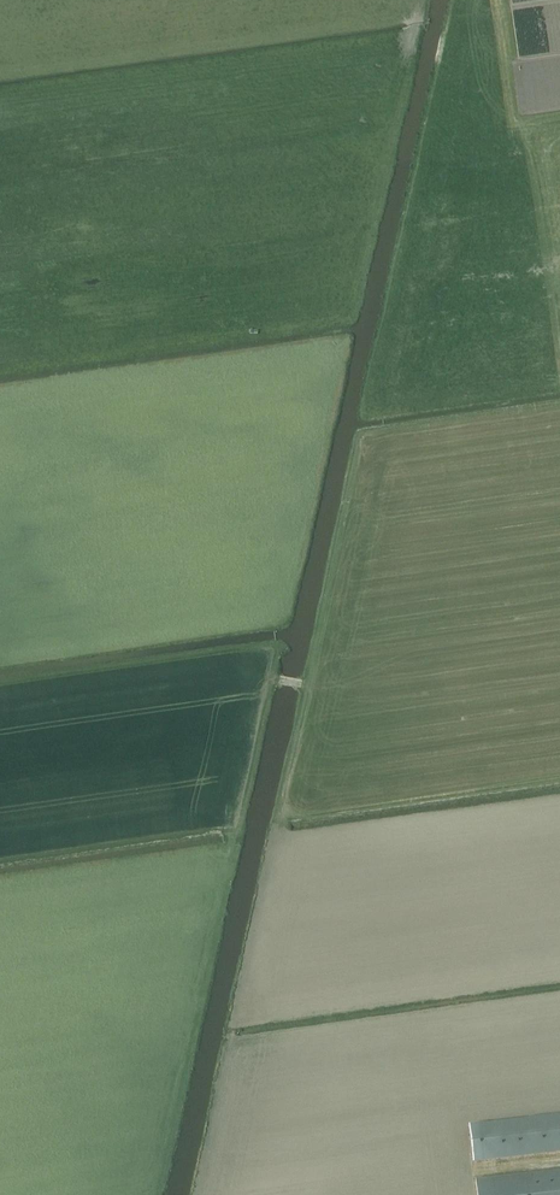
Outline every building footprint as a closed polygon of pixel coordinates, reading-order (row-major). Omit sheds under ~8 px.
[(469,1125),(474,1163),(559,1153),(559,1114),(469,1125)] [(475,1180),(477,1194),(559,1194),(559,1170),(475,1180)]
